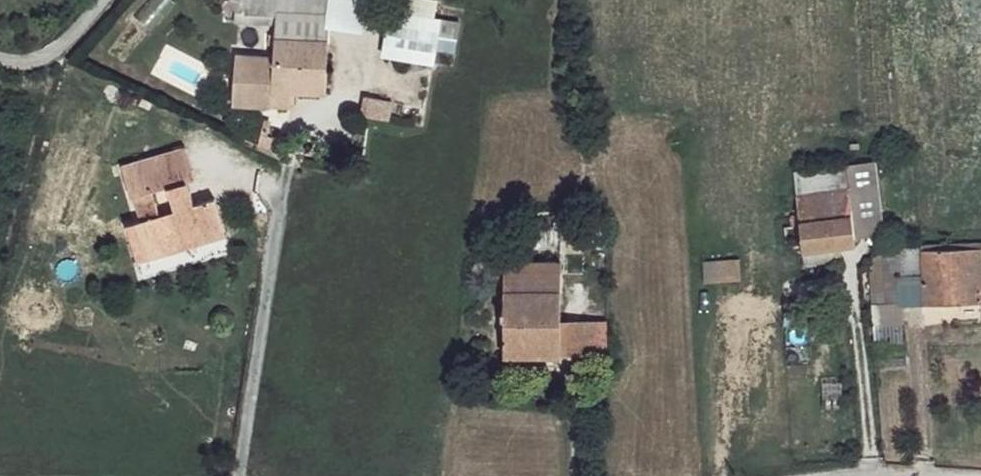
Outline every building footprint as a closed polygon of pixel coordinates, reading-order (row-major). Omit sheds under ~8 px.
[(236,7),(281,13),(324,16),(325,0),(237,0),(236,7)] [(434,16),(386,8),(376,51),(426,60),(431,30),(434,16)] [(324,16),(281,13),(276,57),(273,90),(291,92),(324,94),(332,18),(324,16)] [(456,19),(434,16),(431,30),(454,33),(456,19)] [(276,57),(234,54),(231,104),(271,108),(273,90),(276,57)] [(291,92),(273,90),(271,108),(291,110),(291,92)] [(391,101),(363,99),(362,121),(389,123),(391,101)] [(183,139),(119,155),(128,187),(185,170),(192,169),(183,139)] [(185,170),(128,187),(136,211),(124,216),(136,251),(221,224),(211,190),(193,194),(185,170)] [(851,196),(798,199),(805,250),(858,243),(851,196)] [(926,252),(928,306),(980,303),(980,249),(926,252)] [(546,261),(511,260),(510,295),(543,298),(546,261)] [(562,262),(546,261),(543,298),(560,300),(562,262)] [(740,264),(706,263),(708,282),(742,283),(740,264)] [(543,298),(510,295),(503,355),(559,357),(560,300),(543,298)] [(604,327),(584,327),(582,356),(603,359),(604,327)]
